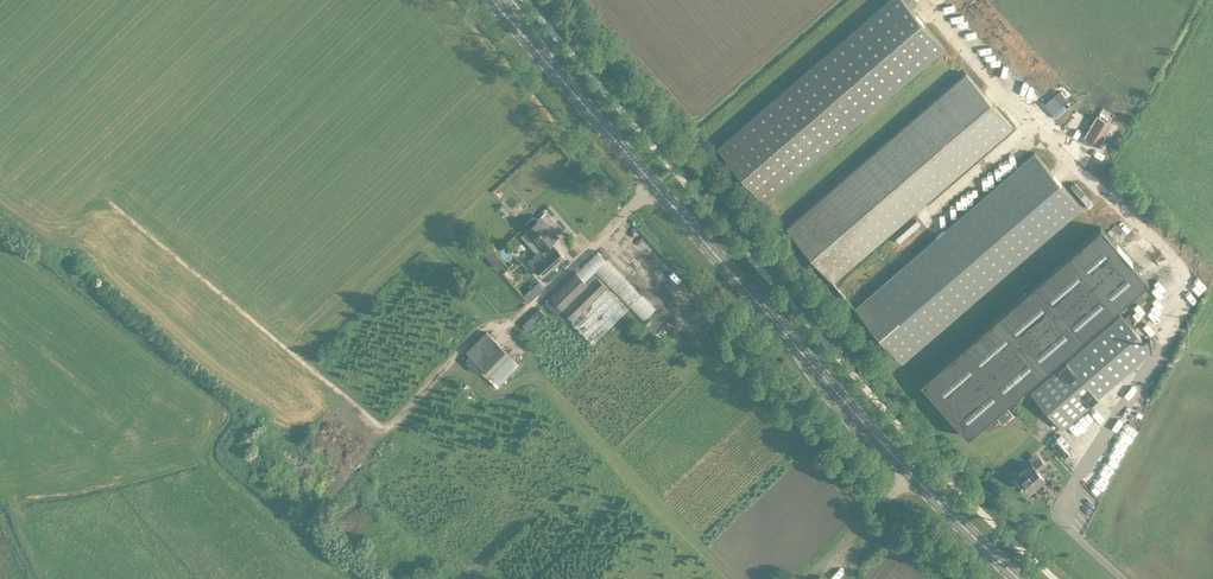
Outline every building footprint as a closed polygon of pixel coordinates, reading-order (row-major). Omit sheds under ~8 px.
[(717,144),(763,198),(943,43),(906,0),(884,0),(717,144)] [(969,42),(975,43),(974,49),(980,51),(979,58),(990,60),(993,45),(981,43),(983,35),(971,33),(969,42)] [(832,278),(1012,123),(965,69),(785,224),(832,278)] [(1021,116),(944,184),(943,183),(930,194),(939,205),(960,187),(966,194),(974,187),(967,180),(1002,149),(1009,157),(1019,148),(1013,141),(1030,127),(1021,116)] [(1075,127),(1067,140),(1087,151),(1102,125),(1095,121),(1088,134),(1075,127)] [(902,359),(1082,204),(1035,150),(855,305),(902,359)] [(987,176),(996,168),(991,162),(981,170),(987,176)] [(955,196),(946,201),(950,207),(959,201),(955,196)] [(921,208),(933,214),(939,203),(926,197),(921,208)] [(1111,219),(1120,230),(1128,224),(1120,213),(1111,219)] [(541,272),(563,253),(550,239),(557,233),(540,214),(539,215),(532,214),(524,220),(526,225),(525,226),(542,245),(528,257),(541,272)] [(968,432),(1147,277),(1100,223),(921,379),(968,432)] [(489,243),(483,248),(498,266),(504,260),(489,243)] [(577,266),(584,274),(605,254),(598,247),(577,266)] [(1139,317),(1163,290),(1161,288),(1174,273),(1163,264),(1152,276),(1154,278),(1128,307),(1139,317)] [(585,278),(576,269),(550,294),(562,306),(573,317),(571,319),(592,340),(628,305),(593,269),(585,278)] [(562,306),(550,294),(544,300),(556,312),(562,306)] [(544,311),(539,305),(522,322),(527,327),(544,311)] [(1152,347),(1121,312),(1031,389),(1061,424),(1061,425),(1152,347)] [(466,348),(498,381),(518,361),(486,328),(466,348)] [(1091,401),(1068,422),(1077,433),(1101,412),(1091,401)] [(1001,416),(1011,409),(1007,403),(997,410),(1001,416)] [(1121,440),(1126,438),(1122,426),(1117,428),(1121,440)] [(1017,472),(1029,486),(1044,474),(1038,466),(1045,460),(1039,454),(1032,460),(1017,472)]
